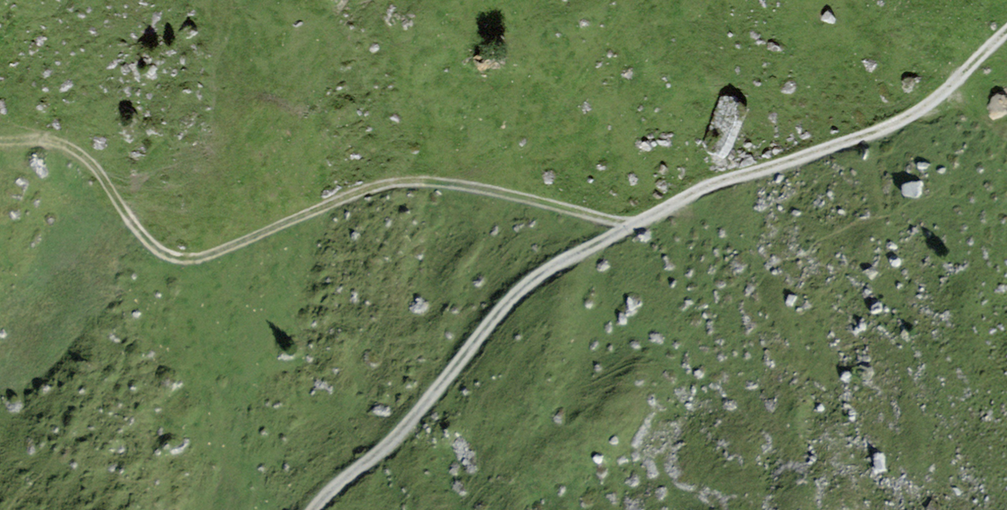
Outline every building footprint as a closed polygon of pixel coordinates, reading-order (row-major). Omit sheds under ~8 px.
[(724,142),(734,104),(723,101),(712,139),(724,142)]
